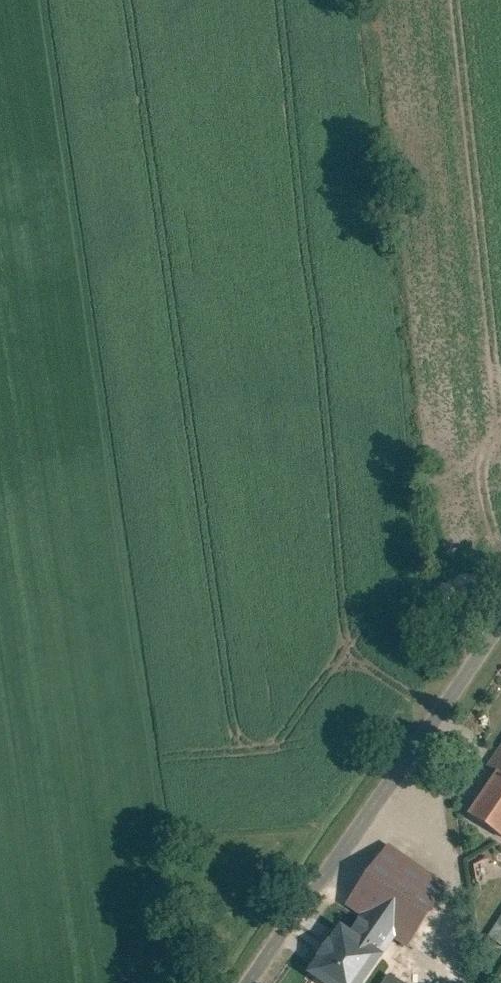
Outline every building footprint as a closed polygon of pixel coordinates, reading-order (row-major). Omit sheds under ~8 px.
[(474,825),(500,843),(500,786),(474,825)] [(396,858),(361,909),(375,918),(362,937),(348,927),(318,971),(335,982),(370,982),(385,960),(379,956),(389,941),(406,953),(447,893),(396,858)] [(474,866),(480,881),(496,875),(490,860),(474,866)] [(488,937),(500,945),(500,917),(488,937)]
